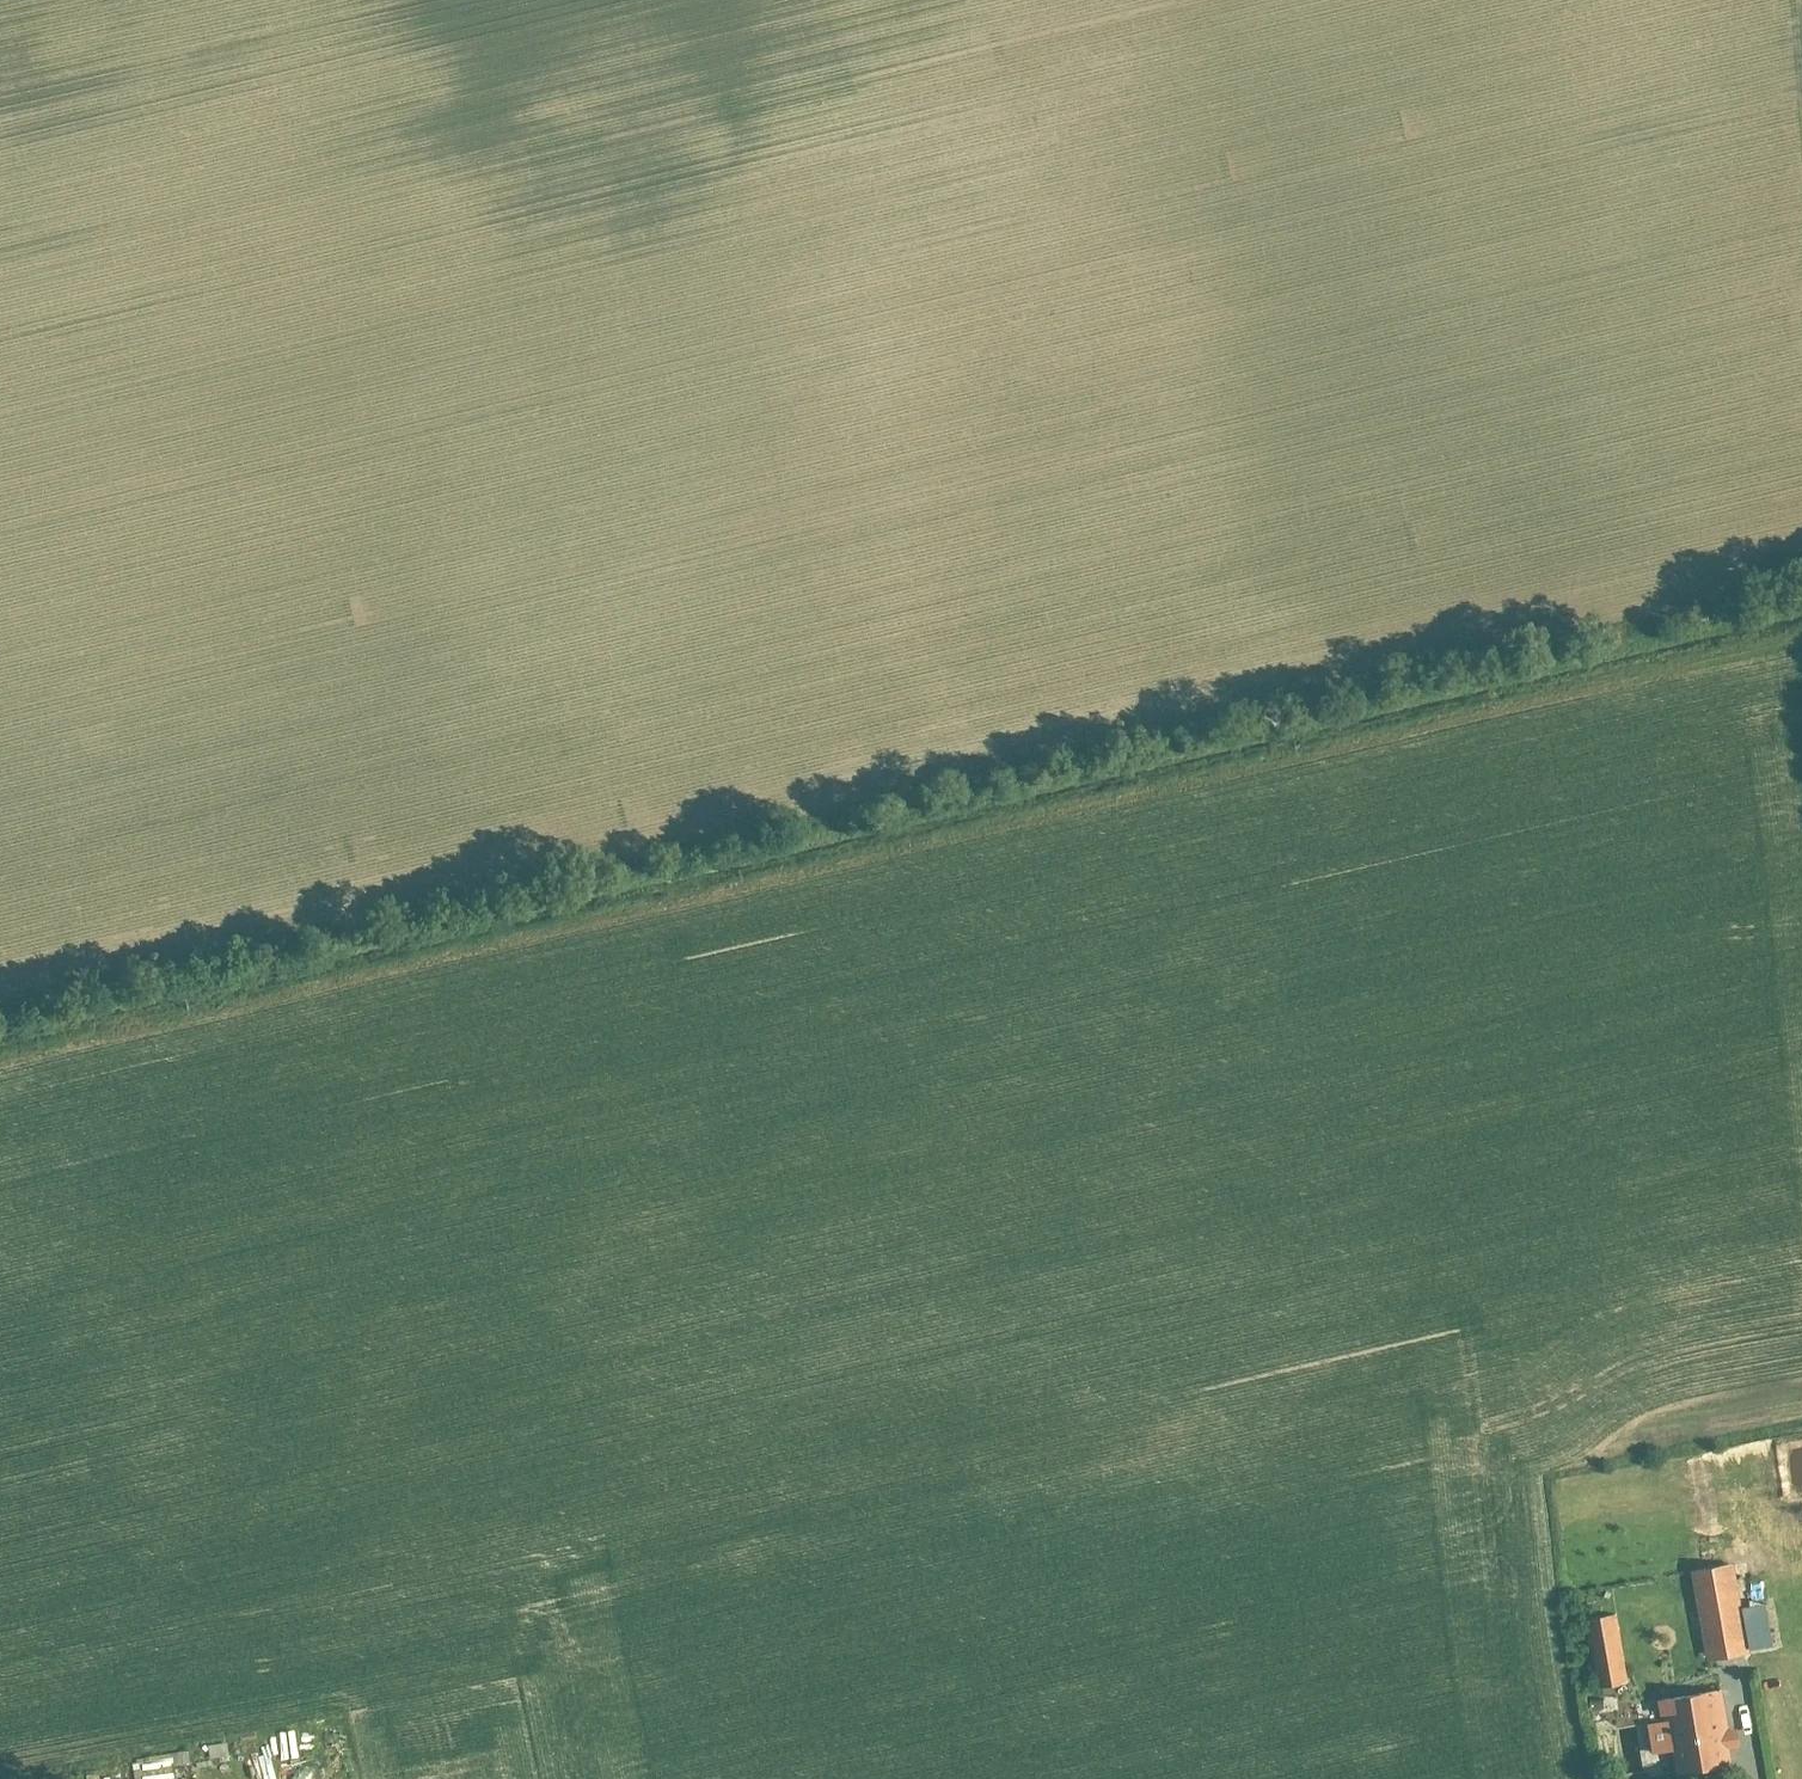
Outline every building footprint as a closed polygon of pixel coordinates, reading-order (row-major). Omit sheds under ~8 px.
[(1691,1575),(1708,1661),(1752,1653),(1735,1567),(1691,1575)] [(1587,1623),(1598,1692),(1626,1688),(1615,1618),(1587,1623)] [(1653,1756),(1670,1753),(1674,1777),(1735,1766),(1723,1693),(1661,1703),(1664,1722),(1648,1725),(1653,1756)]
